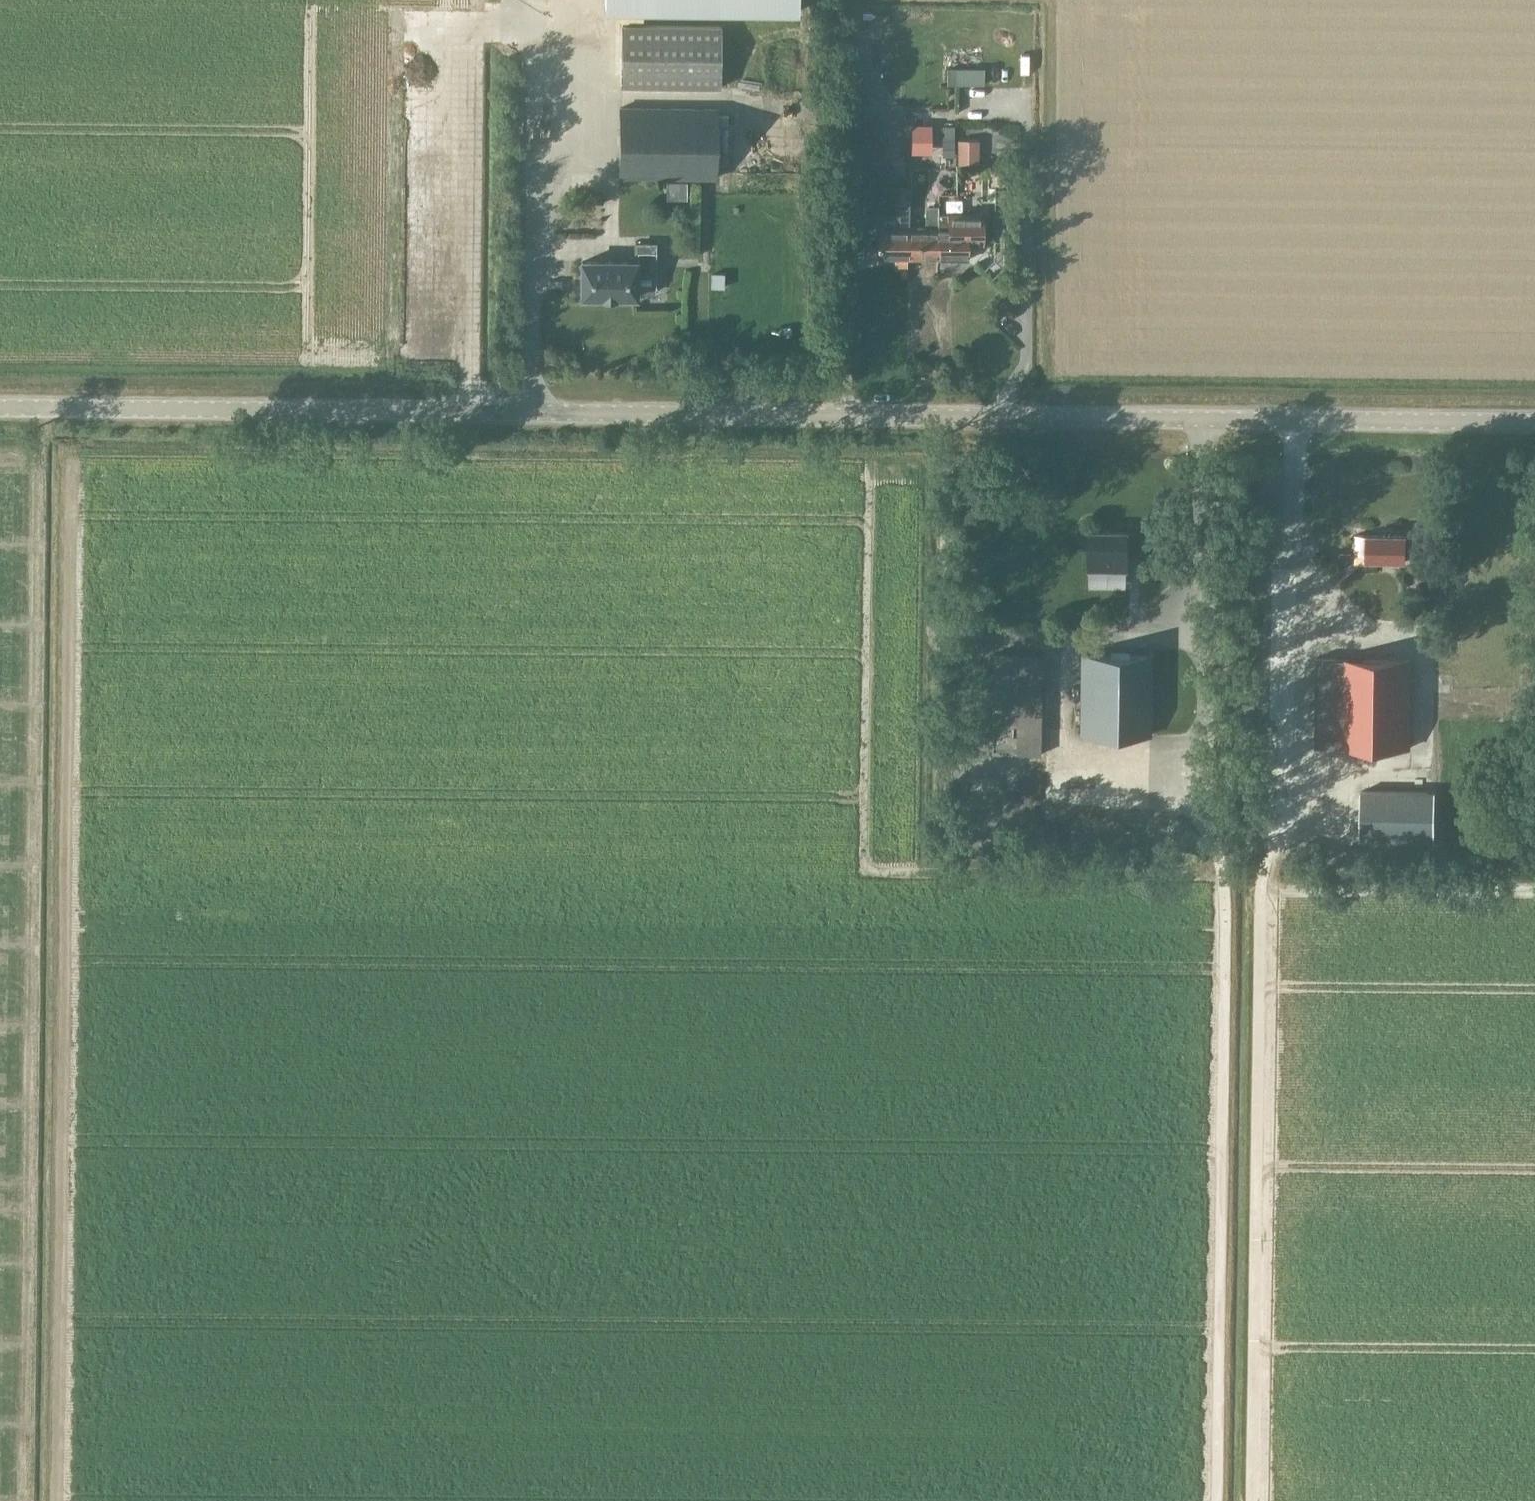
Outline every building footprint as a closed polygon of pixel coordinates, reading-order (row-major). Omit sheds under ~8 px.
[(605,9),(798,11),(798,0),(605,0),(605,9)] [(621,25),(620,85),(721,87),(721,26),(621,25)] [(716,178),(717,108),(620,107),(619,177),(716,178)] [(951,129),(952,154),(973,153),(973,128),(951,129)] [(920,176),(921,142),(904,142),(903,176),(920,176)] [(909,199),(896,199),(895,212),(863,212),(863,244),(879,244),(879,258),(908,258),(908,227),(909,227),(909,199)] [(938,259),(938,215),(938,201),(927,201),(927,227),(909,227),(908,227),(908,258),(938,259)] [(938,259),(967,259),(967,246),(982,246),(983,216),(938,215),(938,259)] [(635,261),(582,261),(581,297),(636,297),(636,273),(655,273),(655,243),(635,243),(635,261)] [(1129,530),(1089,530),(1089,555),(1089,568),(1128,569),(1128,550),(1140,551),(1140,531),(1129,531),(1129,530)] [(1405,560),(1406,535),(1367,534),(1367,535),(1355,534),(1355,554),(1366,554),(1366,559),(1405,560)] [(1041,755),(1042,654),(993,653),(992,754),(1041,755)] [(1150,734),(1151,655),(1081,654),(1080,733),(1150,734)] [(1340,748),(1340,747),(1341,659),(1317,658),(1315,747),(1340,748)] [(1341,659),(1340,747),(1410,748),(1411,660),(1341,659)] [(1435,842),(1435,790),(1361,790),(1360,841),(1435,842)]
